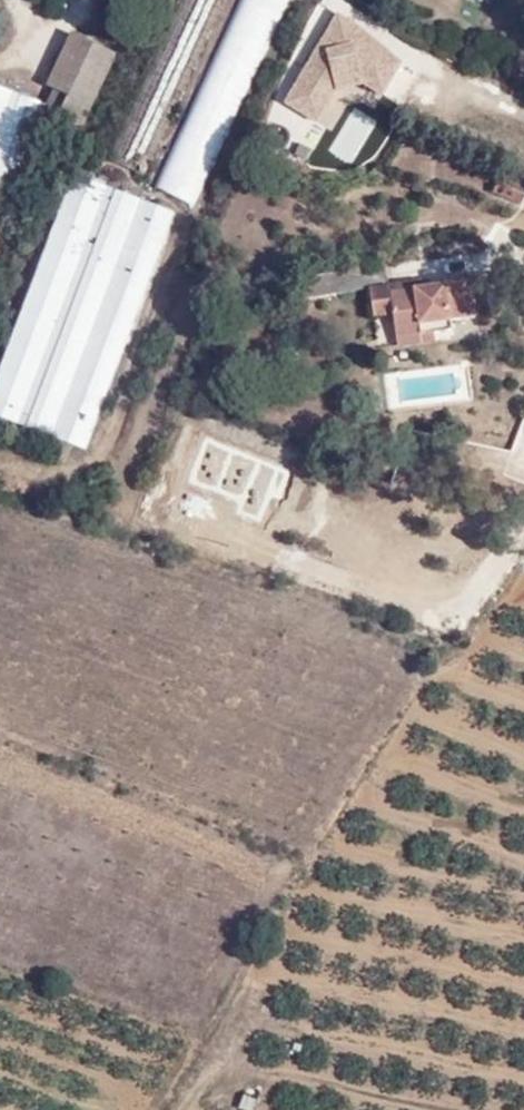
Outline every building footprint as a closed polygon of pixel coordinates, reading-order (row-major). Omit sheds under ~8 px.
[(154,188),(193,205),(284,0),(238,0),(154,188)] [(338,90),(365,85),(383,98),(404,67),(372,45),(366,46),(364,30),(344,16),(298,84),(328,105),(338,90)] [(58,117),(82,128),(117,51),(75,31),(49,82),(70,93),(58,117)] [(380,44),(372,45),(404,67),(380,44)] [(317,121),(328,105),(298,84),(287,100),(317,121)] [(45,101),(0,85),(0,226),(45,101)] [(76,445),(158,205),(96,183),(4,421),(76,445)] [(451,318),(474,316),(470,275),(444,277),(445,282),(421,284),(414,285),(390,288),(392,310),(395,333),(433,329),(452,327),(451,318)] [(387,283),(370,285),(373,312),(392,310),(390,288),(414,285),(413,278),(406,279),(389,281),(387,281),(387,283)] [(396,341),(434,337),(433,329),(395,333),(396,341)]
